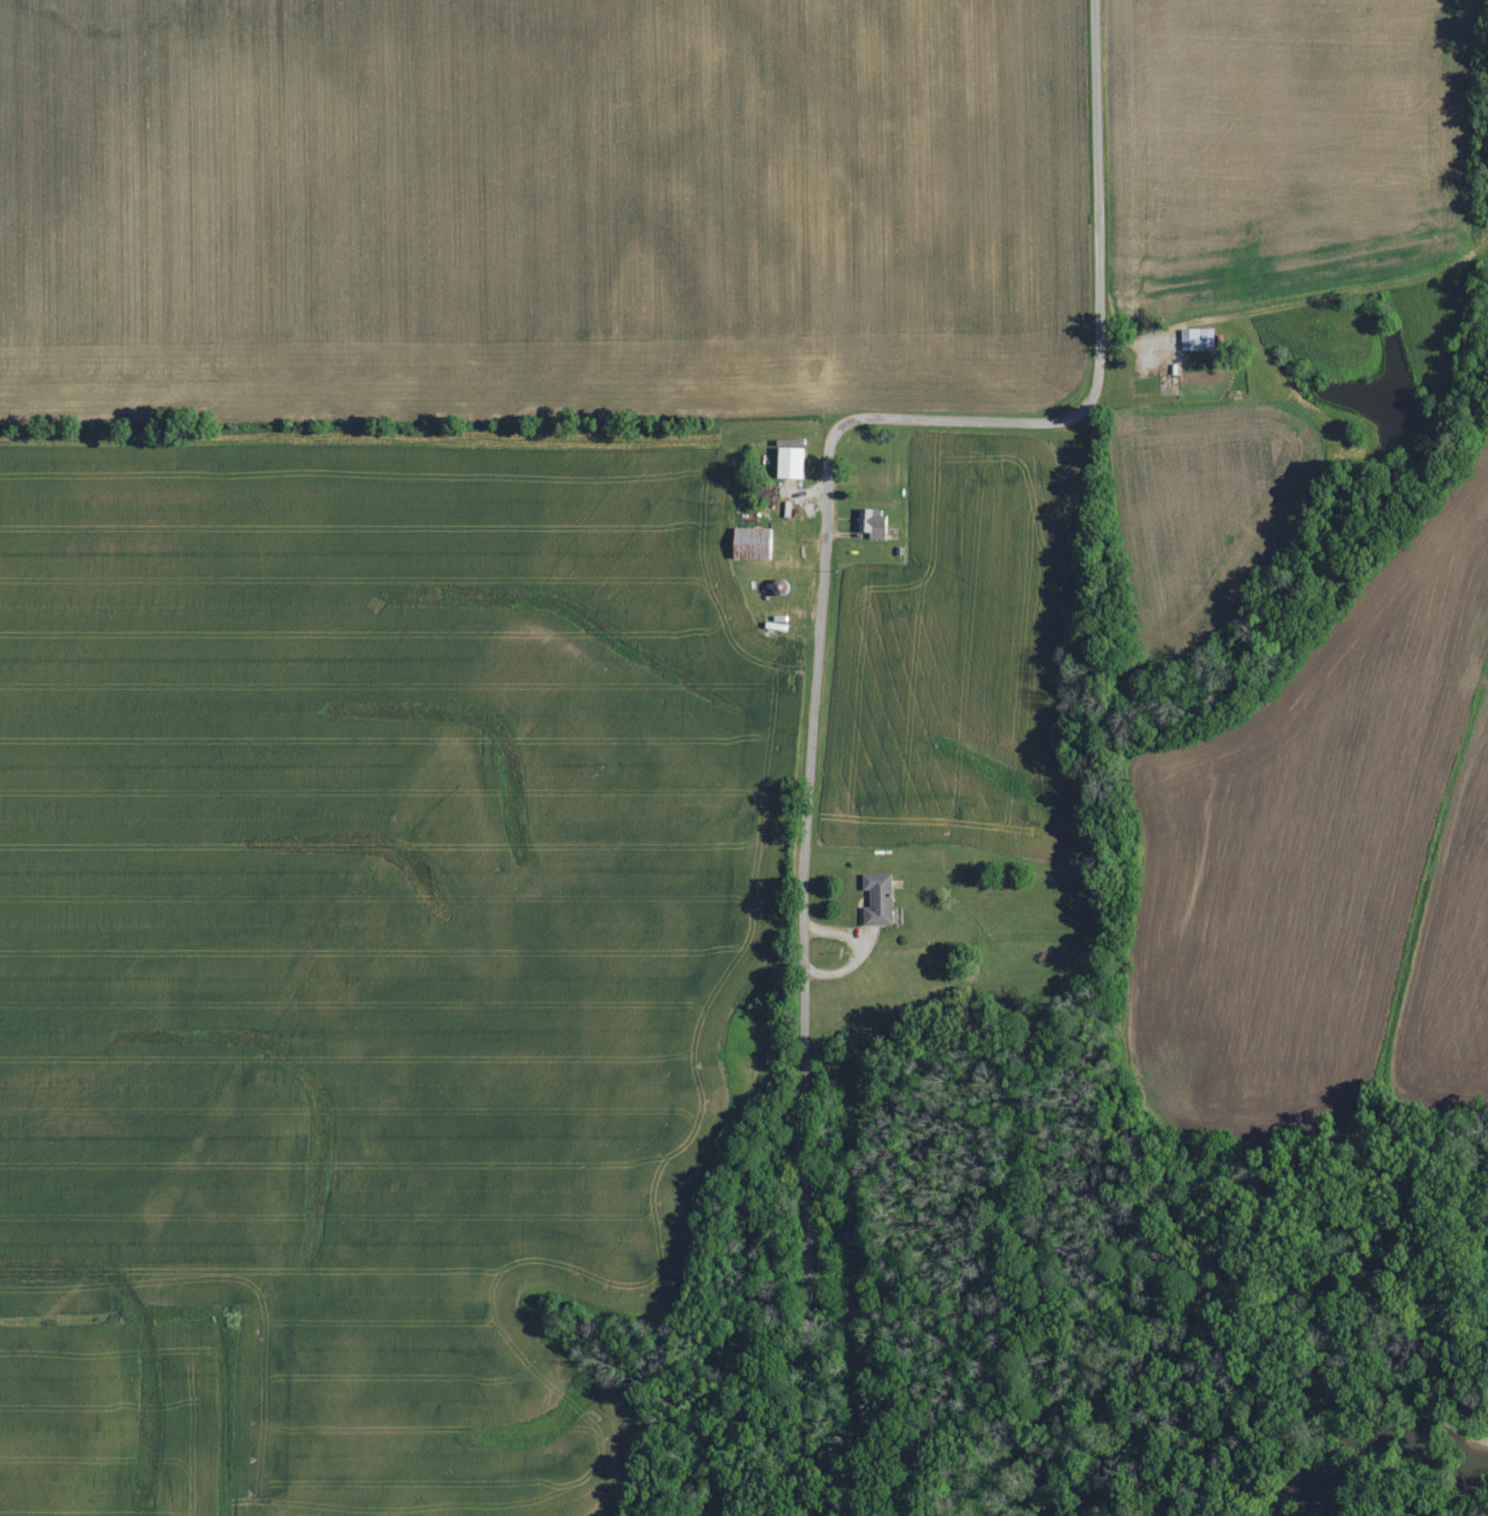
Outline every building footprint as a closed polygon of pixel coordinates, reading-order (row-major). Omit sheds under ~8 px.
[(1184,351),(1216,350),(1215,329),(1183,330),(1184,351)] [(780,479),(805,480),(806,448),(781,448),(780,479)] [(888,511),(862,510),(861,532),(871,533),(871,539),(887,540),(888,511)] [(736,559),(773,560),(774,529),(737,528),(736,559)] [(894,875),(865,876),(866,892),(872,892),(872,908),(866,908),(866,927),(895,926),(894,875)]
